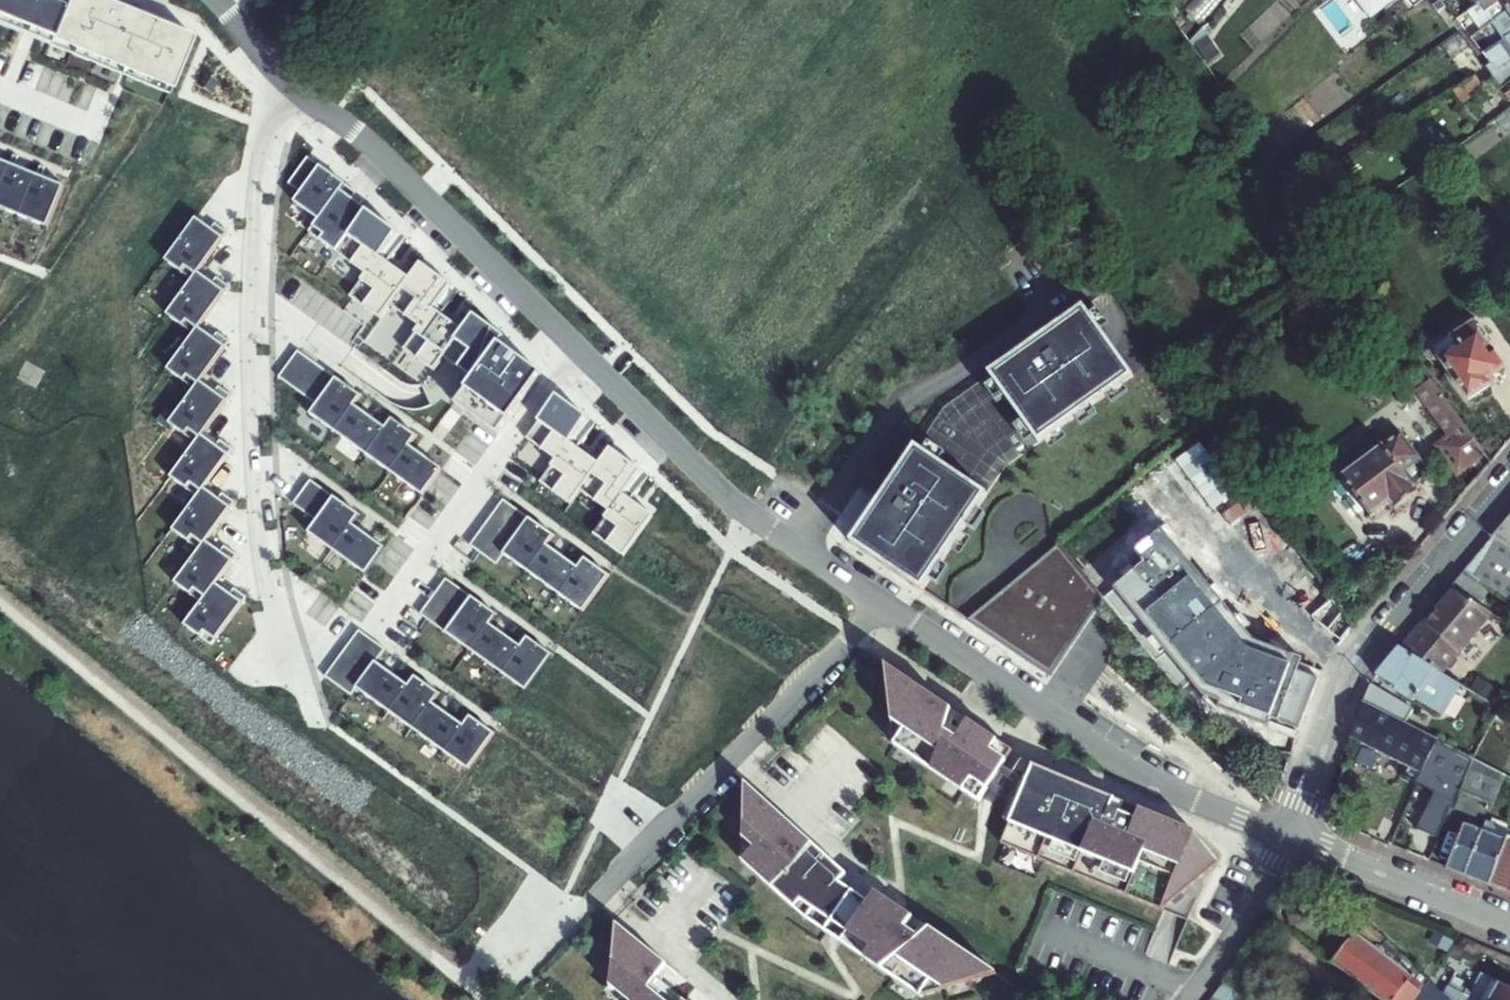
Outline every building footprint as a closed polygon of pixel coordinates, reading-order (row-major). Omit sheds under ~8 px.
[(192,34),(110,0),(0,0),(0,17),(170,87),(192,34)] [(1374,15),(1393,0),(1362,0),(1374,15)] [(1462,25),(1473,17),(1482,30),(1492,23),(1509,10),(1509,0),(1485,0),(1458,20),(1462,25)] [(1504,40),(1509,36),(1509,10),(1492,23),(1504,40)] [(1190,41),(1208,67),(1223,57),(1202,27),(1198,31),(1190,41)] [(1471,46),(1461,32),(1442,46),(1451,59),(1471,46)] [(1485,53),(1492,63),(1491,64),(1497,73),(1509,63),(1509,58),(1509,36),(1504,40),(1492,48),(1485,53)] [(1485,53),(1492,48),(1488,41),(1478,48),(1483,54),(1485,53)] [(1502,88),(1509,82),(1509,63),(1497,73),(1491,64),(1486,67),(1502,88)] [(209,75),(201,87),(210,93),(218,80),(209,75)] [(1483,85),(1476,75),(1455,90),(1462,100),(1483,85)] [(1502,88),(1509,100),(1509,82),(1502,88)] [(18,215),(35,174),(14,165),(18,156),(13,153),(9,163),(0,184),(0,207),(18,215)] [(453,401),(496,431),(540,371),(497,341),(502,334),(471,312),(460,328),(439,313),(456,289),(417,261),(405,276),(385,261),(402,237),(351,198),(355,191),(306,156),(287,183),(300,192),(293,201),(317,219),(308,231),(365,272),(349,295),(378,316),(388,302),(418,324),(402,346),(432,368),(442,355),(471,375),(453,401)] [(9,163),(0,159),(0,184),(9,163)] [(18,215),(45,226),(62,184),(40,176),(44,166),(39,164),(35,174),(18,215)] [(164,259),(191,279),(196,272),(226,231),(213,223),(210,228),(195,217),(164,259)] [(166,313),(192,332),(198,325),(227,285),(215,276),(211,282),(196,272),(191,279),(166,313)] [(1137,375),(1087,305),(993,372),(1042,443),(1137,375)] [(1442,363),(1444,362),(1470,400),(1490,386),(1487,382),(1504,370),(1493,355),(1492,355),(1483,344),(1488,341),(1488,337),(1482,329),(1479,328),(1475,330),(1473,328),(1471,329),(1466,323),(1431,346),(1430,353),(1436,362),(1442,363)] [(167,367),(194,386),(199,379),(228,339),(216,330),(212,336),(198,325),(192,332),(167,367)] [(296,349),(277,376),(315,403),(334,377),(296,349)] [(946,407),(917,447),(989,495),(1004,464),(1042,443),(993,372),(946,407)] [(334,377),(315,403),(308,413),(420,494),(439,468),(407,444),(414,435),(389,417),(383,426),(352,404),(359,395),(334,377)] [(169,420),(195,440),(200,433),(230,393),(217,384),(213,390),(199,379),(194,386),(169,420)] [(1485,453),(1430,380),(1416,390),(1449,435),(1435,446),(1457,474),(1485,453)] [(522,439),(552,461),(536,483),(566,505),(578,489),(607,511),(590,533),(621,555),(650,515),(628,499),(646,475),(607,447),(596,463),(575,447),(593,423),(554,395),(522,439)] [(170,474),(196,493),(202,487),(231,446),(219,437),(215,443),(200,433),(195,440),(170,474)] [(1341,478),(1371,517),(1390,503),(1395,510),(1418,492),(1413,486),(1426,476),(1428,468),(1401,433),(1341,478)] [(852,542),(923,591),(925,588),(989,495),(917,447),(852,542)] [(171,528),(198,547),(204,540),(233,503),(221,493),(216,498),(202,487),(196,493),(171,528)] [(332,496),(313,522),(306,532),(363,574),(382,546),(350,523),(357,514),(332,496)] [(501,498),(467,544),(494,563),(501,553),(527,517),(501,498)] [(527,517),(501,553),(580,611),(606,575),(581,557),(575,566),(544,544),(551,535),(527,517)] [(1493,537),(1509,547),(1509,517),(1493,537)] [(1490,591),(1509,603),(1509,547),(1493,537),(1462,574),(1490,591)] [(173,582),(199,601),(214,581),(234,554),(222,545),(218,551),(204,540),(198,547),(173,582)] [(1103,599),(1058,544),(968,617),(966,619),(1052,677),(1103,599)] [(1490,591),(1462,574),(1450,588),(1480,607),(1490,591)] [(418,612),(444,631),(469,596),(443,577),(418,612)] [(182,624),(210,643),(245,595),(232,586),(228,592),(214,581),(199,601),(182,624)] [(1450,588),(1400,649),(1442,675),(1493,615),(1480,607),(1450,588)] [(469,596),(444,631),(523,689),(549,654),(524,636),(517,645),(487,623),(494,614),(469,596)] [(1344,600),(1324,612),(1339,637),(1359,625),(1344,600)] [(1264,629),(1203,670),(1221,697),(1246,681),(1253,691),(1290,666),(1264,629)] [(354,632),(320,679),(346,698),(351,690),(374,661),(380,651),(354,632)] [(1459,686),(1442,675),(1400,649),(1378,673),(1399,686),(1397,690),(1414,700),(1416,697),(1442,714),(1459,686)] [(351,690),(465,768),(492,732),(467,714),(460,724),(430,702),(437,692),(412,674),(405,683),(374,661),(351,690)] [(1012,749),(886,664),(893,741),(979,798),(1012,749)] [(1363,703),(1404,724),(1411,710),(1371,685),(1363,703)] [(1363,703),(1350,737),(1409,767),(1406,774),(1436,789),(1439,783),(1445,770),(1456,775),(1461,778),(1471,758),(1404,724),(1363,703)] [(1509,714),(1499,709),(1494,719),(1504,724),(1509,714)] [(1473,759),(1460,793),(1494,806),(1506,776),(1473,759)] [(1195,831),(1033,763),(1001,842),(1162,908),(1219,860),(1195,831)] [(1456,775),(1445,770),(1439,783),(1449,788),(1456,775)] [(974,982),(983,966),(876,893),(867,904),(839,883),(847,876),(756,794),(744,808),(744,839),(753,849),(741,863),(805,920),(921,996),(932,982),(943,990),(974,982)] [(1448,868),(1491,885),(1509,837),(1509,834),(1509,832),(1486,822),(1481,833),(1463,826),(1448,868)] [(1509,837),(1491,885),(1509,892),(1509,837)] [(670,990),(661,999),(648,987),(666,964),(617,924),(611,986),(626,999),(682,999),(670,990)] [(1444,996),(1386,942),(1379,951),(1355,933),(1332,963),(1380,999),(1448,999),(1444,996)] [(1257,999),(1258,999),(1273,975),(1243,954),(1226,979),(1249,995),(1257,999)] [(1461,963),(1449,987),(1474,999),(1509,999),(1509,988),(1461,963)] [(1249,995),(1226,979),(1211,999),(1246,999),(1249,995)] [(1448,999),(1474,999),(1449,987),(1444,996),(1448,999)]
